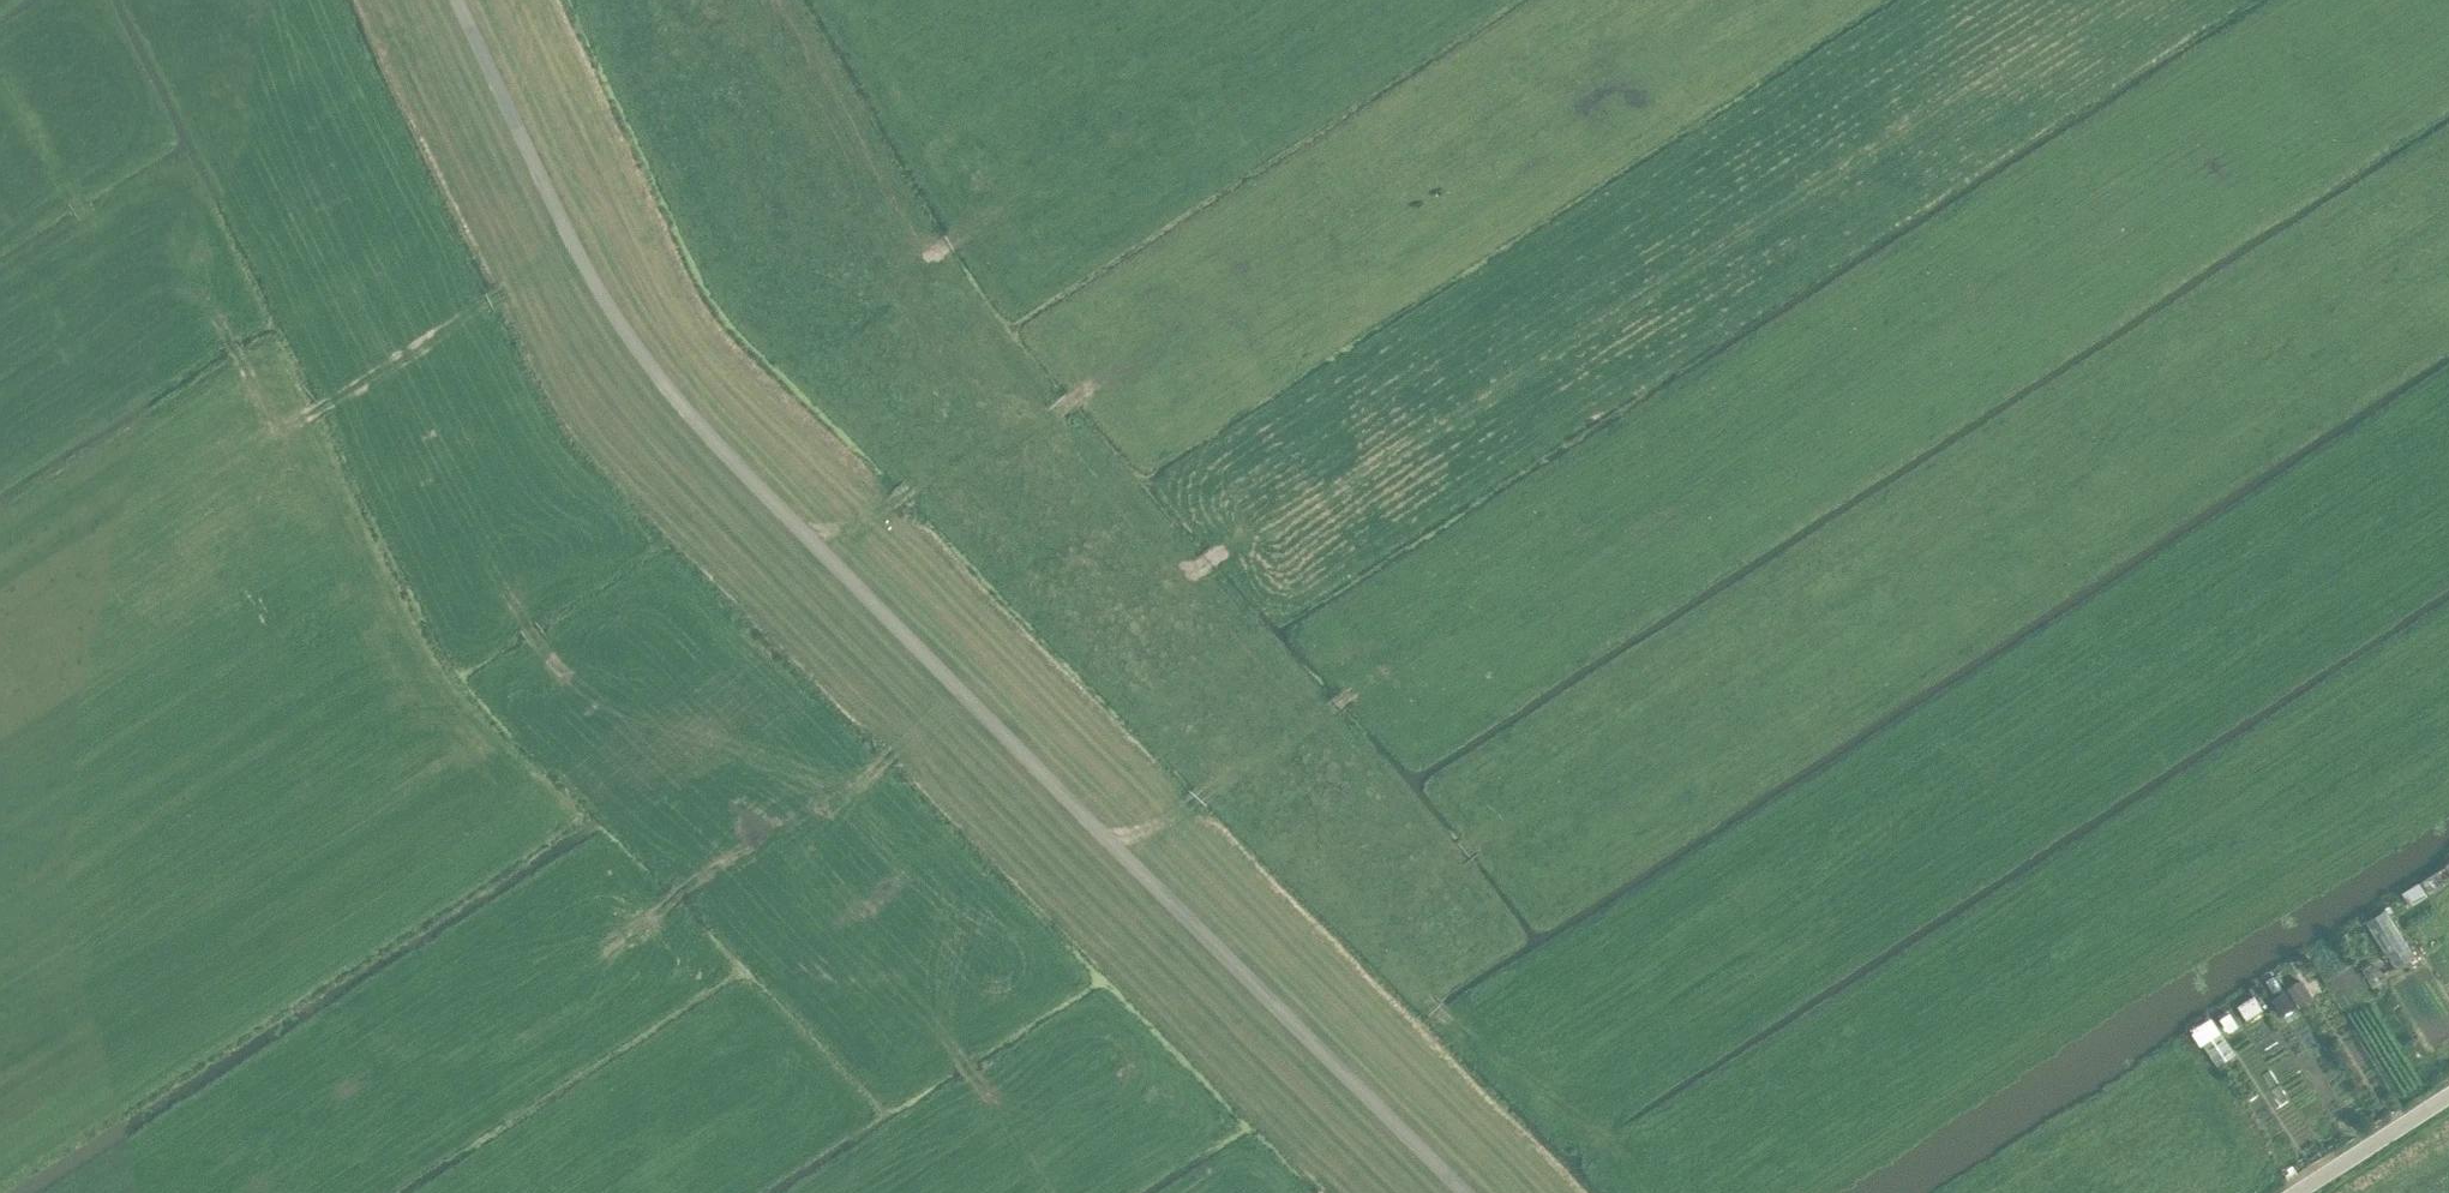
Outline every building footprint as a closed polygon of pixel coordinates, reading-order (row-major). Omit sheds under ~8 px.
[(2421,882),(2428,893),(2445,883),(2437,871),(2421,882)] [(2403,893),(2410,905),(2427,894),(2420,883),(2403,893)] [(2415,955),(2385,909),(2366,921),(2395,967),(2415,955)] [(2301,979),(2288,988),(2300,1006),(2313,997),(2301,979)] [(2257,982),(2249,988),(2251,991),(2254,995),(2255,995),(2262,990),(2259,986),(2257,982)] [(2272,999),(2282,1015),(2295,1007),(2284,991),(2272,999)] [(2238,1007),(2247,1020),(2264,1009),(2254,996),(2238,1007)] [(2229,1013),(2220,1019),(2228,1031),(2237,1026),(2229,1013)] [(2279,1021),(2256,1030),(2271,1066),(2293,1057),(2279,1021)] [(2216,1065),(2235,1052),(2220,1031),(2202,1044),(2216,1065)]
